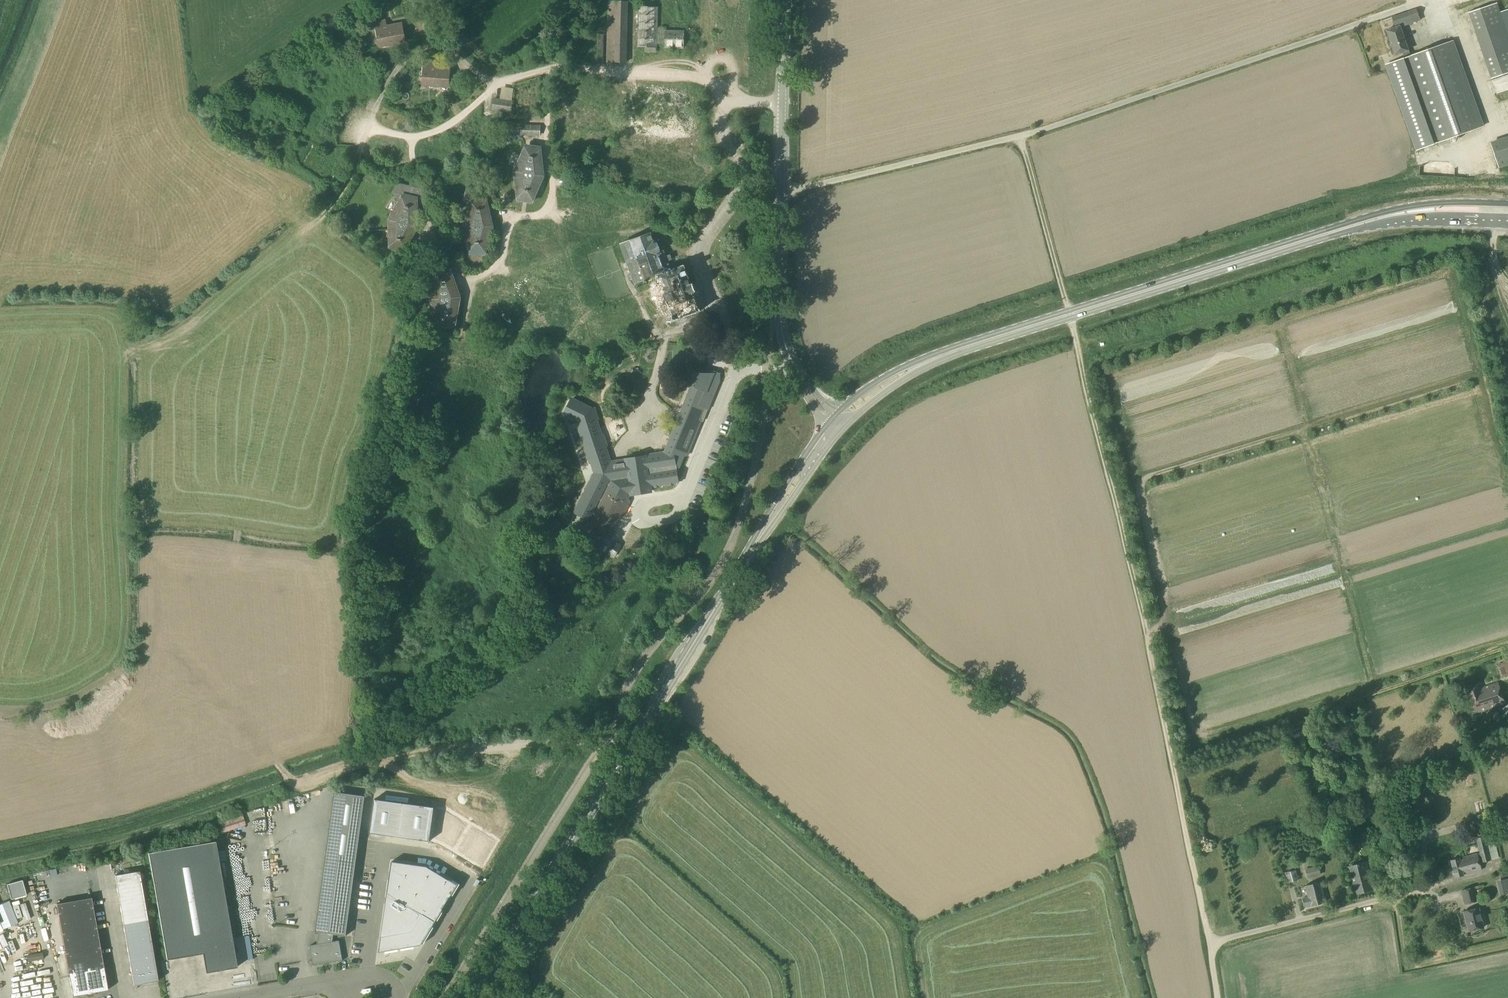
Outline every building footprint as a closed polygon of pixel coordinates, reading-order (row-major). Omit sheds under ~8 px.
[(609,62),(627,63),(628,1),(611,1),(609,62)] [(1491,79),(1507,73),(1507,36),(1496,3),(1468,13),(1491,79)] [(638,6),(637,47),(657,47),(657,44),(657,34),(657,28),(658,7),(638,6)] [(1416,9),(1391,18),(1395,28),(1399,26),(1399,27),(1419,20),(1416,9)] [(369,24),(370,30),(377,29),(380,46),(387,45),(390,46),(393,46),(395,43),(404,41),(401,24),(377,29),(376,23),(369,24)] [(1391,63),(1386,65),(1387,68),(1417,151),(1482,127),(1451,42),(1409,56),(1399,27),(1399,26),(1395,28),(1386,30),(1394,55),(1402,53),(1404,58),(1391,63)] [(657,34),(657,44),(665,44),(665,47),(683,48),(684,32),(666,31),(666,28),(657,28),(657,34)] [(594,62),(604,62),(605,34),(595,34),(594,62)] [(423,84),(430,85),(432,87),(435,88),(438,85),(447,86),(449,69),(434,68),(435,61),(424,61),(423,84)] [(492,109),(510,112),(511,101),(493,99),(492,109)] [(422,116),(418,106),(411,109),(415,119),(422,116)] [(501,122),(501,133),(520,133),(520,136),(540,137),(540,126),(522,125),(522,122),(501,122)] [(1498,167),(1507,164),(1507,138),(1490,144),(1498,167)] [(515,172),(518,198),(518,200),(531,201),(542,176),(539,149),(526,147),(526,148),(515,172)] [(1478,178),(1491,178),(1491,165),(1478,165),(1478,178)] [(640,173),(641,177),(656,175),(655,168),(648,169),(649,172),(640,173)] [(390,220),(391,248),(404,251),(417,227),(416,208),(427,204),(426,191),(398,184),(393,193),(401,200),(390,220)] [(464,201),(471,205),(464,227),(471,253),(484,253),(492,227),(486,205),(493,201),(491,190),(467,190),(464,201)] [(621,245),(635,284),(657,277),(673,321),(700,311),(683,267),(671,271),(667,261),(669,260),(668,256),(665,257),(663,251),(659,252),(655,243),(653,244),(650,234),(621,245)] [(432,300),(441,326),(454,325),(459,298),(450,272),(437,273),(432,300)] [(563,412),(564,415),(577,421),(579,429),(579,430),(583,444),(584,444),(585,446),(584,447),(589,462),(591,463),(593,472),(591,474),(584,488),(585,490),(583,492),(582,493),(574,507),(575,509),(573,512),(590,520),(587,527),(590,530),(591,530),(601,535),(602,534),(609,538),(613,530),(611,527),(617,518),(620,517),(628,501),(626,498),(625,497),(627,495),(648,492),(649,490),(649,486),(649,487),(651,487),(660,485),(661,484),(664,484),(666,485),(674,483),(675,482),(677,482),(675,472),(682,456),(687,456),(701,421),(696,414),(699,406),(707,409),(722,375),(696,375),(694,381),(681,411),(678,413),(676,417),(678,420),(664,454),(659,456),(656,454),(646,455),(645,456),(644,457),(643,456),(626,458),(625,459),(612,461),(610,462),(609,461),(603,449),(605,445),(602,434),(600,433),(598,420),(597,418),(593,407),(589,408),(589,407),(572,398),(570,399),(563,412)] [(472,392),(469,398),(493,409),(496,403),(472,392)] [(1466,689),(1474,714),(1504,704),(1497,683),(1482,688),(1480,684),(1466,689)] [(310,944),(313,964),(343,959),(339,939),(333,940),(334,933),(346,935),(365,795),(334,791),(315,930),(319,931),(317,943),(310,944)] [(374,799),(369,833),(399,837),(404,804),(374,799)] [(404,804),(399,837),(429,842),(434,808),(404,804)] [(434,808),(429,842),(437,843),(453,853),(470,823),(449,810),(434,808)] [(470,823),(453,853),(482,870),(499,841),(470,823)] [(1490,861),(1484,837),(1484,836),(1475,839),(1481,863),(1490,861)] [(148,851),(166,958),(202,952),(205,971),(237,966),(215,839),(148,851)] [(1450,861),(1454,878),(1463,875),(1481,870),(1476,854),(1450,861)] [(1380,861),(1382,872),(1397,868),(1395,858),(1380,861)] [(389,880),(387,890),(437,920),(443,910),(450,897),(458,885),(449,879),(448,881),(426,867),(391,862),(390,872),(389,880)] [(1347,868),(1352,885),(1351,885),(1353,895),(1373,890),(1371,880),(1370,880),(1366,863),(1347,868)] [(1317,866),(1305,869),(1305,870),(1307,878),(1318,875),(1319,875),(1317,866)] [(139,870),(114,874),(118,895),(142,891),(139,870)] [(1285,874),(1287,882),(1296,880),(1294,871),(1285,874)] [(1503,894),(1507,892),(1507,879),(1500,881),(1503,894)] [(22,880),(7,884),(11,899),(26,895),(22,880)] [(1302,898),(1304,907),(1310,906),(1324,903),(1320,883),(1305,887),(1307,897),(1302,898)] [(1461,891),(1465,904),(1476,901),(1473,888),(1461,891)] [(385,904),(378,952),(421,945),(437,920),(387,890),(386,898),(385,904)] [(142,891),(118,895),(121,914),(146,910),(142,891)] [(55,902),(72,995),(108,989),(91,896),(55,902)] [(1463,912),(1468,931),(1483,928),(1478,908),(1463,912)] [(146,910),(121,914),(124,934),(149,930),(146,910)] [(149,930),(124,934),(128,955),(152,950),(149,930)] [(152,950),(128,955),(131,969),(155,965),(152,950)] [(400,975),(404,964),(398,961),(393,972),(400,975)] [(155,965),(131,969),(133,984),(158,980),(155,965)]
